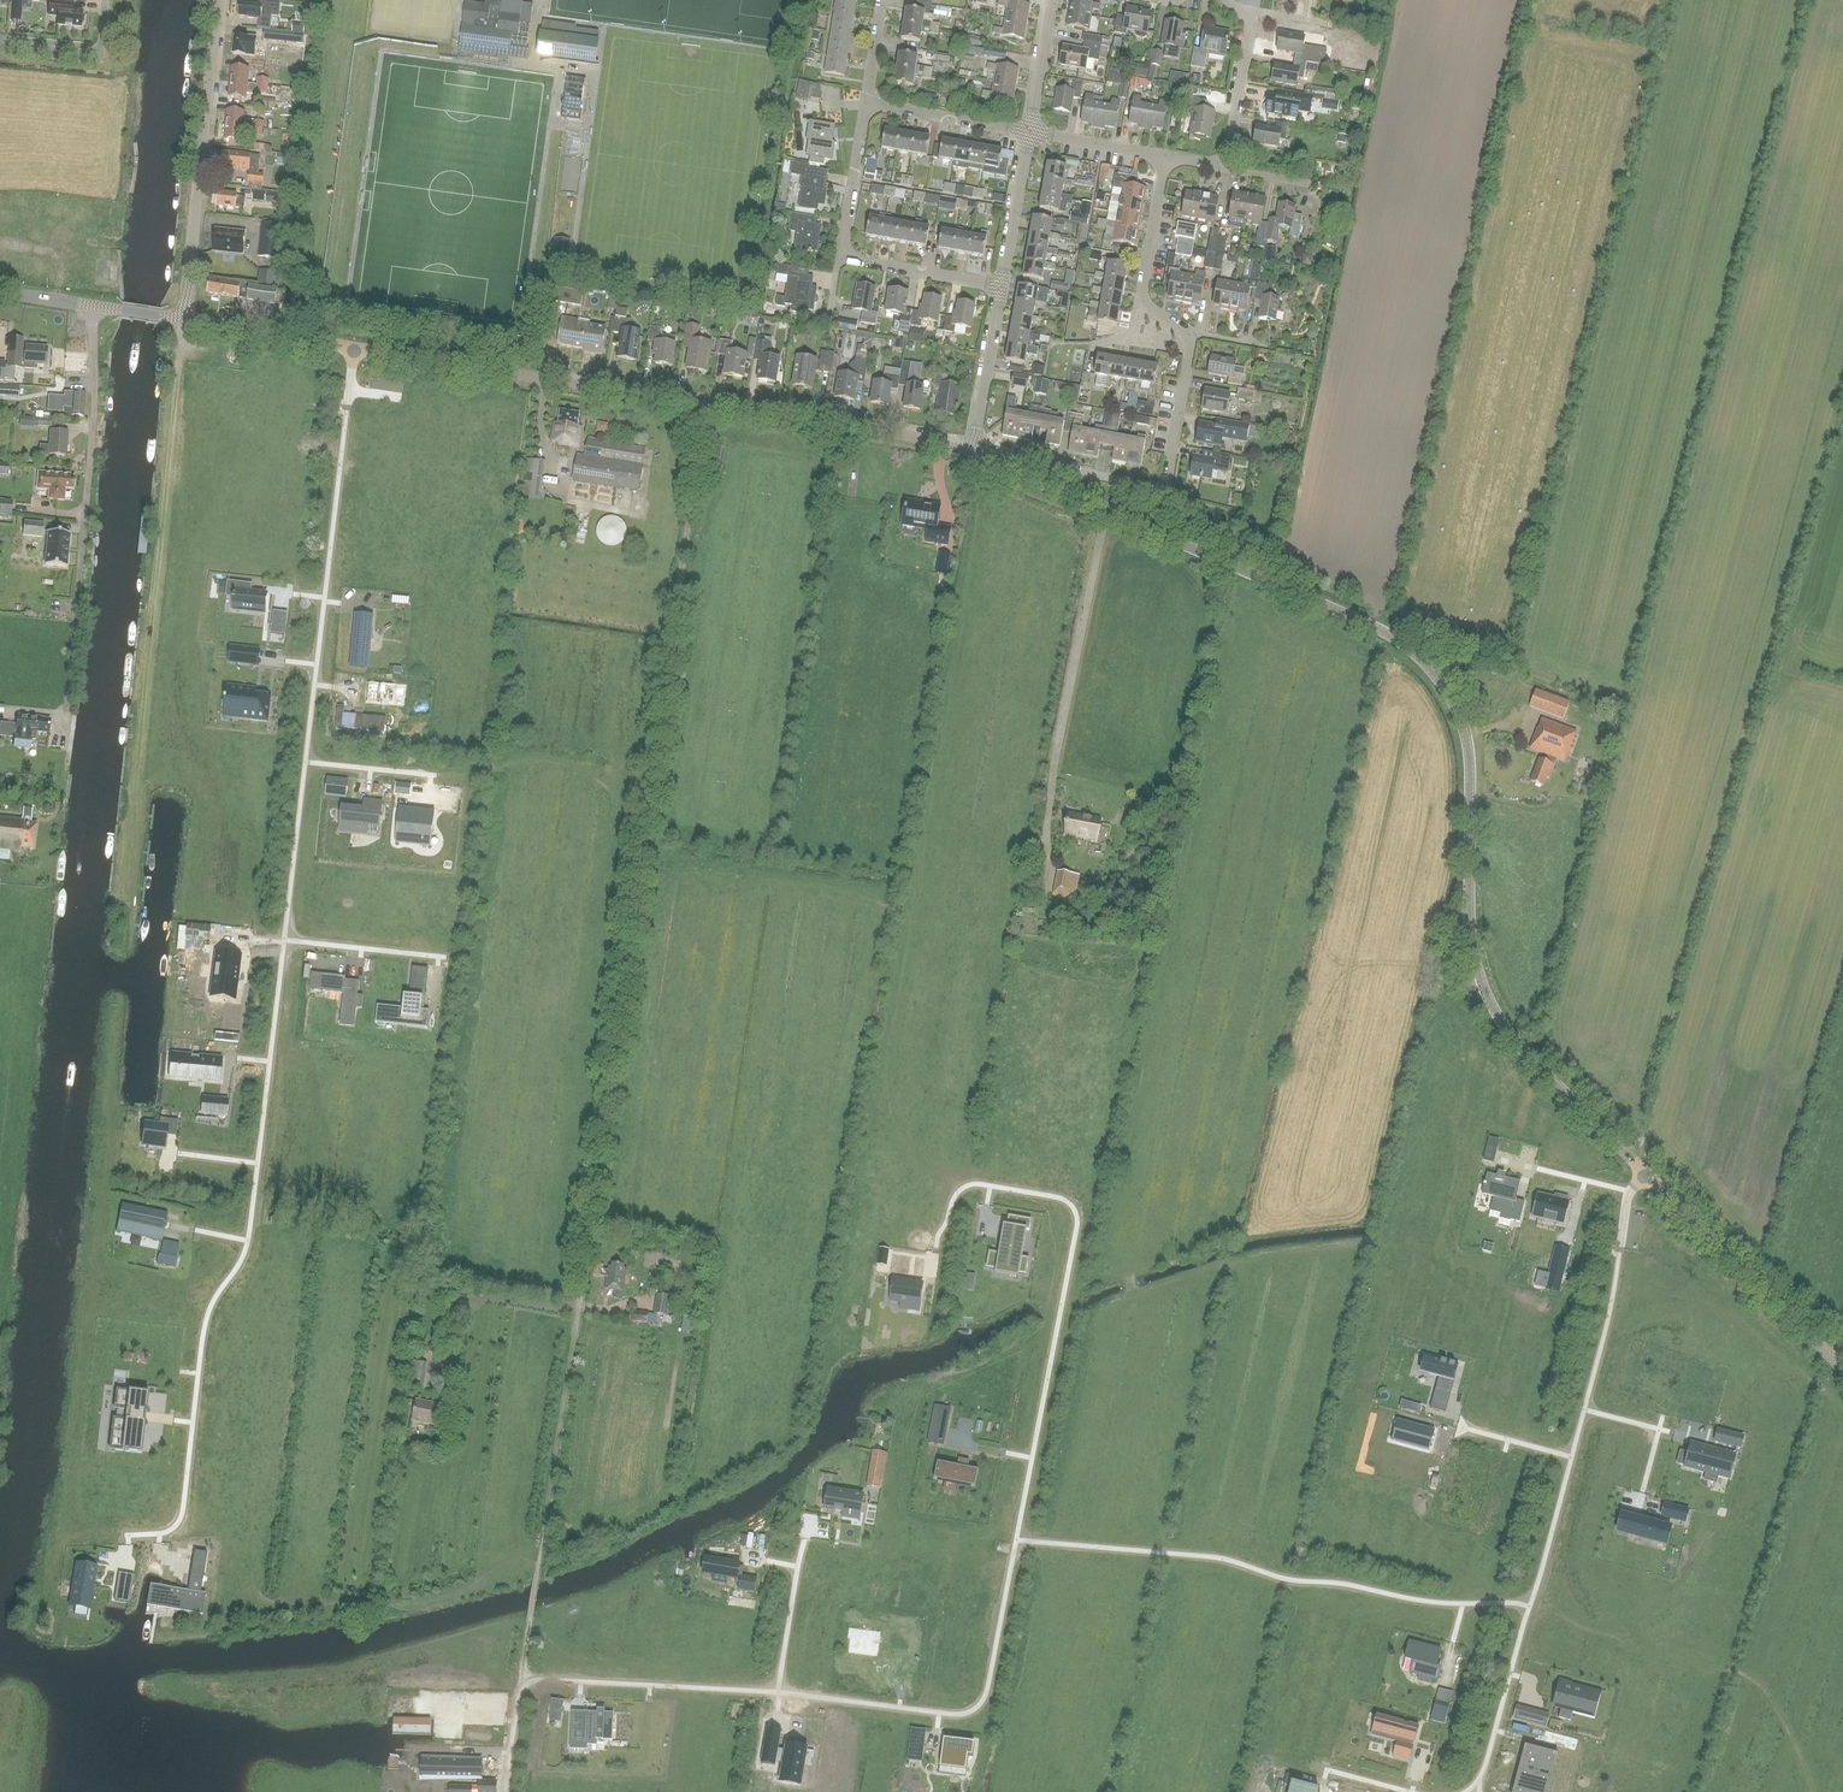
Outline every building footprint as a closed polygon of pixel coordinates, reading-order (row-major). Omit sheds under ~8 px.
[(11,21),(22,22),(24,0),(12,0),(11,21)] [(238,11),(239,12),(239,15),(249,16),(249,17),(260,19),(259,29),(269,30),(271,30),(272,17),(280,17),(281,2),(264,0),(263,0),(262,5),(250,4),(250,5),(240,4),(240,7),(239,8),(238,11)] [(531,24),(529,24),(529,19),(531,20),(533,5),(503,1),(503,0),(483,0),(483,5),(466,3),(460,49),(527,57),(531,24)] [(857,0),(837,0),(835,12),(854,15),(857,0)] [(1027,22),(1030,5),(1009,2),(999,0),(998,6),(1008,8),(1006,18),(1027,22)] [(1094,3),(1074,0),(1072,0),(1069,13),(1092,17),(1093,9),(1100,10),(1101,5),(1094,3)] [(50,1),(49,16),(59,16),(58,25),(82,27),(83,11),(73,10),(74,3),(65,2),(50,1)] [(906,9),(903,23),(904,23),(939,30),(942,30),(941,24),(924,23),(926,12),(930,14),(931,7),(918,5),(917,10),(906,9)] [(951,17),(952,10),(935,7),(934,15),(951,17)] [(1127,29),(1137,30),(1136,35),(1137,37),(1144,38),(1147,36),(1148,32),(1151,13),(1136,10),(1136,9),(1128,7),(1126,17),(1118,15),(1114,32),(1126,35),(1127,29)] [(811,12),(810,24),(816,25),(818,13),(811,12)] [(851,35),(854,15),(835,12),(832,32),(851,35)] [(1097,18),(1091,17),(1092,17),(1069,13),(1067,26),(1089,30),(1089,29),(1095,30),(1097,18)] [(1024,39),(1027,22),(1006,18),(1004,29),(995,28),(993,33),(1003,35),(1024,39)] [(599,31),(573,28),(573,25),(544,21),(539,55),(568,59),(567,61),(595,65),(599,31)] [(1161,45),(1166,45),(1164,57),(1178,59),(1180,48),(1183,48),(1185,35),(1183,34),(1184,25),(1165,21),(1161,45)] [(921,42),(922,32),(939,35),(939,30),(904,23),(902,39),(921,42)] [(294,24),(293,32),(304,34),(305,26),(294,24)] [(1225,56),(1229,35),(1212,33),(1213,30),(1205,28),(1201,50),(1194,48),(1191,66),(1205,69),(1208,53),(1225,56)] [(265,30),(264,40),(294,43),(303,44),(304,35),(295,34),(265,30)] [(820,32),(812,31),(811,38),(819,39),(820,32)] [(848,55),(851,35),(832,32),(829,52),(848,55)] [(1296,54),(1295,61),(1307,63),(1310,47),(1304,46),(1305,38),(1281,33),(1278,51),(1296,54)] [(1084,34),(1083,41),(1085,41),(1085,42),(1102,45),(1103,37),(1091,35),(1084,34)] [(981,38),(966,35),(965,43),(979,46),(981,38)] [(255,56),(257,39),(248,38),(248,37),(235,36),(234,54),(246,55),(255,56)] [(1103,37),(1102,45),(1109,46),(1110,38),(1103,37)] [(1121,48),(1122,39),(1115,38),(1113,47),(1121,48)] [(1064,46),(1060,65),(1084,69),(1093,71),(1095,60),(1099,61),(1100,56),(1102,45),(1085,42),(1084,49),(1064,46)] [(1102,45),(1100,56),(1107,58),(1109,46),(1102,45)] [(975,56),(976,48),(964,46),(963,54),(975,56)] [(1006,61),(1007,52),(985,48),(984,58),(1006,61)] [(1161,66),(1163,52),(1153,50),(1148,78),(1154,79),(1156,65),(1161,66)] [(845,76),(848,55),(829,52),(825,73),(845,76)] [(899,53),(897,68),(933,74),(933,68),(917,66),(918,56),(899,53)] [(955,64),(956,56),(936,53),(935,60),(955,64)] [(299,65),(300,57),(292,56),(291,64),(299,65)] [(1275,65),(1272,82),(1297,86),(1298,78),(1304,79),(1306,70),(1306,65),(1307,64),(1307,63),(1295,61),(1294,68),(1275,65)] [(1147,77),(1149,65),(1137,63),(1135,75),(1147,77)] [(1016,86),(1019,69),(998,65),(988,64),(987,69),(997,71),(995,82),(1016,86)] [(231,82),(248,83),(250,68),(232,66),(231,82)] [(914,87),(915,77),(932,80),(933,74),(897,68),(894,84),(914,87)] [(1188,85),(1189,76),(1172,72),(1171,82),(1188,85)] [(1201,76),(1194,75),(1193,83),(1200,84),(1201,76)] [(1139,78),(1130,76),(1129,83),(1128,86),(1138,88),(1138,85),(1139,78)] [(259,77),(258,84),(269,86),(270,78),(259,77)] [(587,79),(568,77),(562,118),(581,121),(587,79)] [(1081,99),(1083,85),(1084,81),(1076,79),(1074,91),(1058,88),(1054,110),(1071,113),(1073,98),(1081,99)] [(955,94),(963,96),(966,82),(957,80),(955,94)] [(821,100),(824,85),(799,81),(798,89),(796,98),(808,101),(809,97),(821,100)] [(268,93),(269,86),(258,84),(248,83),(231,82),(229,97),(246,99),(247,93),(257,94),(257,92),(268,93)] [(1013,103),(1016,86),(995,82),(993,93),(983,91),(982,97),(992,99),(1013,103)] [(1122,82),(1119,99),(1126,100),(1129,83),(1122,82)] [(942,99),(950,100),(952,85),(945,84),(942,99)] [(1184,85),(1183,95),(1187,96),(1198,95),(1199,88),(1184,85)] [(1335,99),(1337,90),(1307,85),(1305,94),(1335,99)] [(1314,96),(1301,94),(1289,92),(1288,99),(1270,96),(1266,113),(1297,118),(1298,110),(1311,113),(1314,96)] [(935,106),(937,95),(926,94),(925,104),(935,106)] [(1098,128),(1102,105),(1093,103),(1094,96),(1086,95),(1082,122),(1092,124),(1091,126),(1098,128)] [(275,107),(276,97),(259,96),(258,105),(275,107)] [(1146,129),(1150,106),(1140,104),(1142,97),(1134,96),(1129,123),(1140,125),(1139,127),(1146,129)] [(1210,137),(1215,112),(1205,110),(1207,101),(1190,98),(1187,113),(1194,114),(1191,134),(1210,137)] [(1115,128),(1120,101),(1113,99),(1111,106),(1102,105),(1098,128),(1105,129),(1105,126),(1115,128)] [(1323,99),(1322,106),(1337,109),(1339,101),(1323,99)] [(1163,129),(1168,102),(1160,100),(1159,107),(1150,106),(1146,129),(1153,130),(1153,127),(1163,129)] [(1346,102),(1346,107),(1352,108),(1351,109),(1361,110),(1362,105),(1346,102)] [(265,121),(244,119),(245,111),(228,109),(226,125),(243,126),(254,128),(264,129),(265,121)] [(808,155),(811,156),(810,162),(824,165),(825,158),(832,159),(834,143),(832,143),(835,126),(811,122),(808,139),(810,140),(808,155)] [(1286,141),(1289,124),(1277,122),(1275,129),(1257,126),(1254,143),(1279,147),(1280,140),(1286,141)] [(242,142),(243,126),(226,125),(224,140),(242,142)] [(263,136),(264,129),(254,128),(254,135),(263,136)] [(897,151),(901,132),(886,129),(881,154),(888,155),(889,150),(897,151)] [(912,154),(916,135),(901,132),(897,151),(912,154)] [(1349,135),(1341,134),(1339,142),(1347,144),(1349,135)] [(927,157),(931,137),(916,135),(912,154),(927,157)] [(955,161),(958,142),(943,140),(939,159),(955,161)] [(969,164),(973,145),(958,142),(955,161),(954,167),(968,170),(969,169),(969,164)] [(988,148),(973,145),(969,164),(969,169),(983,171),(984,167),(988,148)] [(999,169),(1003,150),(988,148),(984,167),(999,169)] [(261,157),(251,155),(243,155),(243,154),(223,152),(221,166),(240,168),(240,169),(250,170),(248,182),(263,184),(264,175),(259,174),(261,157)] [(285,156),(285,163),(292,164),(293,156),(285,156)] [(1066,159),(1065,165),(1067,165),(1078,167),(1079,161),(1066,159)] [(825,189),(828,172),(808,169),(809,166),(793,164),(792,174),(803,176),(801,187),(803,187),(800,207),(817,210),(818,204),(824,205),(827,190),(825,189)] [(1077,173),(1078,167),(1067,165),(1066,167),(1048,164),(1045,179),(1064,182),(1065,180),(1066,171),(1077,173)] [(1120,168),(1119,174),(1126,175),(1132,176),(1133,171),(1120,168)] [(1147,188),(1137,186),(1138,181),(1125,179),(1126,175),(1119,174),(1116,173),(1113,187),(1123,189),(1121,196),(1121,199),(1144,203),(1147,188)] [(1076,177),(1075,182),(1075,185),(1094,188),(1096,180),(1096,177),(1086,176),(1086,179),(1076,177)] [(1075,182),(1065,180),(1064,182),(1045,179),(1043,194),(1062,197),(1062,195),(1064,186),(1074,187),(1075,182)] [(949,194),(951,184),(943,183),(941,192),(949,194)] [(896,196),(905,198),(906,189),(897,188),(896,196)] [(283,203),(284,195),(254,191),(253,200),(283,203)] [(1198,219),(1203,193),(1194,191),(1194,193),(1187,192),(1183,216),(1198,219)] [(1246,220),(1250,194),(1241,192),(1241,195),(1234,193),(1230,217),(1246,220)] [(245,203),(246,197),(237,196),(237,194),(219,193),(217,206),(236,208),(237,202),(245,203)] [(1097,193),(1096,200),(1105,202),(1106,194),(1097,193)] [(1214,222),(1219,198),(1212,197),(1212,195),(1203,193),(1198,219),(1214,222)] [(1073,197),(1062,195),(1062,197),(1043,194),(1040,209),(1059,212),(1061,200),(1072,202),(1073,197)] [(1259,196),(1250,194),(1246,220),(1253,221),(1252,225),(1259,226),(1256,246),(1264,248),(1266,241),(1269,223),(1262,222),(1266,199),(1259,198),(1259,196)] [(1141,217),(1144,203),(1121,199),(1121,196),(1112,195),(1111,202),(1120,203),(1118,213),(1141,217)] [(957,200),(942,197),(940,209),(955,212),(956,209),(957,200)] [(1269,223),(1266,241),(1278,243),(1281,226),(1291,228),(1290,236),(1299,238),(1303,216),(1295,214),(1296,207),(1279,204),(1277,219),(1269,218),(1269,223)] [(1072,212),(1070,222),(1071,222),(1080,223),(1085,224),(1087,225),(1088,225),(1090,215),(1080,214),(1072,212)] [(817,252),(822,225),(805,223),(806,215),(793,213),(790,230),(798,231),(795,248),(817,252)] [(1139,231),(1141,217),(1118,213),(1117,222),(1107,220),(1106,228),(1116,229),(1116,227),(1139,231)] [(911,244),(916,221),(915,221),(916,217),(911,216),(909,224),(900,222),(896,242),(911,244)] [(882,239),(885,220),(870,217),(867,236),(882,239)] [(1063,226),(1064,221),(1053,219),(1052,220),(1034,217),(1031,232),(1050,236),(1051,233),(1052,224),(1063,226)] [(1098,219),(1097,226),(1106,228),(1107,220),(1098,219)] [(896,242),(900,222),(885,220),(882,239),(896,242)] [(926,247),(930,228),(920,226),(921,222),(916,221),(911,244),(926,247)] [(262,222),(258,256),(278,258),(282,224),(262,222)] [(1179,238),(1177,246),(1193,248),(1197,226),(1178,222),(1176,237),(1179,238)] [(1085,242),(1088,225),(1087,225),(1085,224),(1080,223),(1077,240),(1084,242),(1085,242)] [(1136,246),(1139,231),(1116,227),(1116,229),(1114,236),(1105,235),(1104,242),(1114,244),(1114,242),(1136,246)] [(954,252),(957,233),(942,230),(939,249),(954,252)] [(245,234),(216,231),(216,234),(215,234),(213,236),(214,238),(215,240),(214,250),(243,253),(245,234)] [(984,257),(987,238),(988,232),(982,231),(981,237),(972,235),(969,254),(984,257)] [(1061,235),(1051,233),(1050,236),(1031,232),(1029,247),(1048,250),(1048,248),(1050,239),(1060,241),(1061,235)] [(969,254),(972,235),(957,233),(954,252),(969,254)] [(1216,253),(1219,236),(1211,235),(1208,251),(1216,253)] [(1225,254),(1228,238),(1219,236),(1216,253),(1225,254)] [(556,238),(553,257),(569,260),(572,241),(556,238)] [(1124,245),(1114,244),(1113,252),(1122,254),(1124,245)] [(1192,255),(1193,248),(1177,246),(1176,254),(1192,257),(1192,255)] [(1059,250),(1048,248),(1048,250),(1029,247),(1026,262),(1045,265),(1045,263),(1047,254),(1058,255),(1059,250)] [(1193,248),(1192,255),(1207,258),(1208,251),(1200,250),(1193,248)] [(1101,261),(1102,253),(1087,250),(1086,259),(1089,259),(1101,261)] [(1213,269),(1216,253),(1208,251),(1207,258),(1205,268),(1213,269)] [(1267,262),(1275,263),(1276,253),(1268,252),(1267,262)] [(1170,253),(1167,265),(1174,267),(1176,254),(1170,253)] [(1222,271),(1225,254),(1216,253),(1213,269),(1222,271)] [(1314,257),(1305,255),(1303,263),(1311,265),(1314,257)] [(1056,265),(1045,263),(1045,265),(1026,262),(1023,277),(1042,280),(1045,268),(1055,270),(1056,265)] [(1125,281),(1128,266),(1109,262),(1107,274),(1096,272),(1095,278),(1106,280),(1106,277),(1125,281)] [(1257,289),(1258,285),(1261,264),(1253,263),(1250,279),(1243,278),(1241,285),(1234,284),(1230,310),(1239,311),(1239,309),(1246,310),(1250,288),(1257,289)] [(777,273),(778,265),(769,264),(768,268),(767,271),(777,273)] [(818,287),(812,286),(813,277),(794,274),(795,267),(779,265),(778,265),(777,273),(777,274),(789,276),(786,297),(778,296),(776,305),(785,307),(785,303),(793,305),(792,312),(808,315),(809,311),(814,312),(818,287)] [(1184,302),(1188,276),(1181,274),(1181,272),(1178,269),(1170,268),(1167,283),(1168,285),(1169,286),(1170,287),(1168,297),(1175,298),(1175,300),(1184,302)] [(1200,302),(1204,279),(1205,272),(1196,270),(1195,277),(1188,276),(1184,302),(1193,303),(1193,301),(1200,302)] [(261,284),(277,286),(278,273),(262,272),(261,284)] [(1321,276),(1319,280),(1321,284),(1326,284),(1328,280),(1326,276),(1321,276)] [(1123,296),(1125,281),(1106,277),(1106,280),(1104,289),(1094,287),(1093,292),(1103,294),(1104,292),(1123,296)] [(278,290),(272,289),(266,288),(227,282),(215,280),(210,279),(208,293),(214,294),(213,298),(219,299),(220,295),(231,297),(232,296),(275,304),(278,290)] [(1230,310),(1234,284),(1218,281),(1214,305),(1221,306),(1221,308),(1230,310)] [(1068,292),(1069,284),(1057,282),(1056,290),(1068,292)] [(876,325),(878,313),(871,312),(876,287),(858,284),(853,309),(864,311),(862,323),(876,325)] [(1270,288),(1258,285),(1257,289),(1255,301),(1262,302),(1259,317),(1276,320),(1280,299),(1268,297),(1270,288)] [(1019,286),(1017,301),(1036,304),(1036,302),(1038,293),(1048,295),(1049,289),(1038,287),(1038,289),(1019,286)] [(584,292),(575,290),(554,287),(552,302),(582,306),(584,292)] [(910,325),(913,310),(906,309),(908,293),(890,290),(886,311),(896,313),(893,330),(905,332),(909,333),(910,325)] [(1120,310),(1123,296),(1104,292),(1103,294),(1102,304),(1091,302),(1090,307),(1101,309),(1101,307),(1120,310)] [(920,312),(913,310),(910,325),(921,327),(922,320),(938,323),(942,299),(925,296),(923,308),(921,308),(920,312)] [(663,299),(657,298),(656,301),(655,307),(662,308),(663,302),(663,299)] [(1046,304),(1036,302),(1036,304),(1017,301),(1014,316),(1033,319),(1033,317),(1035,308),(1045,309),(1046,304)] [(971,328),(975,305),(959,302),(956,314),(954,314),(953,317),(946,316),(944,331),(954,333),(956,326),(971,328)] [(1079,306),(1071,305),(1069,316),(1077,317),(1079,306)] [(1117,325),(1120,310),(1101,307),(1101,309),(1099,318),(1088,316),(1087,322),(1099,324),(1099,322),(1117,325)] [(632,319),(627,319),(628,310),(617,308),(613,332),(621,333),(617,357),(636,360),(641,332),(630,330),(632,319)] [(760,311),(745,309),(744,316),(759,319),(760,311)] [(1044,319),(1033,317),(1033,319),(1014,316),(1011,330),(1030,334),(1031,331),(1032,322),(1043,324),(1044,319)] [(585,349),(589,325),(577,324),(578,320),(563,318),(559,344),(585,349)] [(838,320),(837,327),(847,329),(854,330),(856,323),(838,320)] [(707,371),(711,343),(698,341),(700,326),(687,324),(683,347),(690,349),(687,368),(707,371)] [(601,355),(605,328),(589,325),(585,349),(585,352),(601,355)] [(655,342),(654,350),(657,351),(655,363),(673,366),(676,344),(677,336),(660,334),(661,328),(651,326),(648,340),(655,342)] [(1041,333),(1031,331),(1030,334),(1011,330),(1009,345),(1028,348),(1028,346),(1030,337),(1040,339),(1041,333)] [(908,341),(923,343),(924,336),(910,333),(908,341)] [(769,357),(771,344),(772,338),(758,335),(755,356),(762,357),(758,380),(776,382),(780,358),(769,357)] [(10,361),(10,362),(0,361),(0,380),(14,381),(15,366),(25,367),(25,368),(35,369),(35,363),(46,364),(47,348),(27,347),(26,348),(21,347),(22,339),(7,338),(7,345),(11,346),(10,361)] [(744,377),(748,353),(732,351),(733,341),(721,339),(719,354),(727,356),(724,374),(744,377)] [(895,347),(903,348),(904,341),(896,340),(895,347)] [(1009,345),(1006,360),(1025,363),(1027,352),(1038,354),(1047,355),(1047,352),(1041,351),(1038,351),(1039,348),(1028,346),(1028,348),(1009,345)] [(831,373),(834,353),(822,351),(820,360),(798,357),(793,385),(813,388),(815,371),(831,373)] [(1110,377),(1113,358),(1099,356),(1095,375),(1107,377),(1105,387),(1111,388),(1112,378),(1110,377)] [(1236,361),(1212,357),(1209,373),(1229,377),(1228,384),(1242,386),(1245,369),(1235,367),(1236,361)] [(1125,380),(1128,361),(1113,358),(1110,377),(1112,378),(1122,379),(1120,390),(1125,391),(1127,380),(1125,380)] [(868,361),(857,359),(850,365),(849,372),(847,372),(847,374),(840,373),(836,397),(855,400),(859,376),(866,377),(868,361)] [(898,390),(899,385),(903,361),(896,360),(893,375),(885,373),(883,383),(874,381),(871,403),(889,405),(891,389),(898,390)] [(923,365),(903,361),(899,385),(908,387),(904,407),(920,410),(924,387),(917,386),(917,381),(920,381),(923,365)] [(1140,383),(1143,364),(1128,361),(1125,380),(1127,380),(1136,382),(1135,393),(1140,394),(1142,383),(1140,383)] [(1155,385),(1158,366),(1143,364),(1140,383),(1142,383),(1151,385),(1149,395),(1150,395),(1155,396),(1157,385),(1155,385)] [(1037,366),(1035,375),(1043,377),(1045,367),(1037,366)] [(957,416),(961,387),(949,385),(951,376),(936,373),(932,395),(939,396),(937,413),(957,416)] [(1027,388),(1029,375),(1014,373),(1012,386),(1027,388)] [(1047,395),(1050,381),(1037,379),(1034,393),(1047,395)] [(1078,402),(1081,386),(1073,384),(1071,398),(1071,400),(1078,402)] [(1255,402),(1257,391),(1238,388),(1236,399),(1255,402)] [(1230,394),(1206,390),(1203,409),(1227,413),(1230,394)] [(48,395),(47,412),(63,413),(64,408),(67,408),(66,415),(84,416),(86,394),(73,393),(73,392),(64,392),(64,396),(48,395)] [(1129,404),(1127,411),(1137,413),(1140,394),(1135,393),(1131,392),(1129,404)] [(1018,438),(1023,413),(1016,412),(1017,408),(1015,408),(1017,397),(1008,395),(1006,407),(1008,407),(1003,435),(1018,438)] [(1154,416),(1157,404),(1153,403),(1149,402),(1140,401),(1138,413),(1154,416)] [(1120,410),(1127,411),(1129,404),(1121,402),(1120,410)] [(1042,428),(1045,411),(1030,408),(1028,414),(1023,413),(1018,438),(1032,441),(1035,427),(1042,428)] [(578,427),(580,413),(561,411),(559,424),(555,423),(552,441),(559,442),(559,444),(569,445),(578,447),(581,427),(578,427)] [(1065,421),(1058,420),(1059,414),(1045,411),(1042,428),(1049,429),(1046,443),(1060,446),(1065,421)] [(1118,436),(1119,430),(1122,413),(1114,412),(1112,420),(1110,428),(1111,428),(1108,445),(1115,447),(1112,460),(1126,463),(1131,438),(1118,436)] [(1149,426),(1150,418),(1135,415),(1133,423),(1149,426)] [(21,417),(20,426),(35,427),(35,418),(21,417)] [(51,427),(52,419),(40,418),(39,426),(51,427)] [(1250,425),(1242,423),(1226,420),(1224,427),(1200,423),(1197,442),(1221,447),(1223,438),(1247,442),(1250,425)] [(609,432),(610,422),(599,421),(598,431),(609,432)] [(1084,455),(1089,431),(1082,429),(1083,425),(1074,424),(1069,452),(1084,455)] [(1108,445),(1111,428),(1110,428),(1096,425),(1095,432),(1089,431),(1084,455),(1098,458),(1101,444),(1108,445)] [(1260,439),(1261,429),(1254,428),(1253,438),(1260,439)] [(49,454),(66,455),(68,431),(51,430),(50,446),(49,454)] [(1137,439),(1131,438),(1126,463),(1142,466),(1147,437),(1138,435),(1137,439)] [(578,453),(573,479),(639,490),(646,448),(587,439),(584,454),(578,453)] [(1281,439),(1279,452),(1286,453),(1289,440),(1281,439)] [(715,465),(718,443),(707,442),(703,464),(715,465)] [(49,454),(50,446),(40,445),(39,456),(49,457),(49,454)] [(1213,460),(1195,457),(1191,476),(1212,479),(1213,470),(1228,472),(1231,456),(1215,453),(1213,460)] [(541,499),(546,461),(528,459),(523,496),(541,499)] [(10,465),(0,464),(0,473),(9,474),(10,465)] [(74,489),(74,477),(70,477),(70,474),(58,473),(58,474),(53,474),(53,473),(39,471),(37,489),(49,489),(49,499),(64,500),(65,488),(74,489)] [(12,502),(0,500),(0,513),(11,514),(12,502)] [(948,545),(950,530),(937,527),(940,505),(907,500),(903,525),(929,529),(927,542),(948,545)] [(617,517),(614,516),(612,516),(609,516),(607,517),(604,518),(602,520),(600,522),(599,524),(598,526),(597,529),(597,531),(597,534),(598,536),(599,539),(601,541),(602,543),(605,544),(607,545),(609,546),(612,546),(615,546),(617,545),(620,544),(622,543),(624,541),(625,539),(626,536),(627,534),(627,531),(627,528),(626,526),(625,524),(623,521),(622,520),(619,518),(617,517)] [(23,535),(43,537),(43,530),(44,523),(25,521),(23,535)] [(70,534),(49,531),(45,565),(67,567),(70,534)] [(949,553),(942,552),(937,576),(945,577),(949,553)] [(266,610),(267,594),(252,592),(253,583),(236,582),(233,607),(266,610)] [(356,614),(351,664),(351,667),(368,669),(368,666),(373,616),(364,614),(356,614)] [(286,634),(287,625),(272,623),(271,633),(286,634)] [(231,647),(229,661),(247,663),(248,648),(231,647)] [(368,681),(365,703),(405,707),(408,684),(368,681)] [(226,697),(224,710),(243,712),(243,717),(266,720),(269,696),(253,694),(254,690),(228,687),(227,697),(226,697)] [(1564,719),(1570,703),(1536,690),(1530,706),(1564,719)] [(338,704),(336,727),(385,731),(386,716),(351,713),(351,705),(338,704)] [(27,716),(27,719),(17,718),(18,715),(17,715),(16,725),(0,724),(0,726),(0,737),(15,738),(14,748),(30,750),(31,739),(35,740),(36,732),(48,733),(49,720),(40,720),(41,717),(27,716)] [(1565,762),(1577,731),(1543,718),(1539,728),(1538,728),(1530,748),(1549,755),(1546,761),(1539,759),(1531,781),(1544,786),(1547,778),(1550,779),(1557,759),(1565,762)] [(347,783),(328,781),(327,793),(346,795),(347,783)] [(396,783),(395,793),(411,794),(412,785),(396,783)] [(432,809),(398,805),(395,836),(429,840),(432,809)] [(31,822),(33,809),(24,808),(23,819),(0,816),(0,848),(20,850),(21,848),(34,849),(37,823),(31,822)] [(379,825),(381,812),(343,808),(341,828),(367,831),(367,824),(379,825)] [(1097,840),(1101,819),(1094,818),(1094,817),(1085,815),(1085,816),(1070,813),(1066,834),(1097,840)] [(1075,900),(1079,875),(1058,871),(1053,896),(1075,900)] [(223,927),(221,942),(232,943),(234,929),(223,927)] [(236,994),(242,955),(219,952),(214,990),(236,994)] [(312,968),(339,969),(340,955),(313,954),(312,968)] [(427,968),(413,967),(411,977),(425,979),(427,968)] [(346,977),(312,973),(311,988),(344,992),(341,1024),(341,1022),(354,1024),(354,1025),(355,1025),(357,1006),(362,1006),(361,1006),(362,996),(363,996),(358,995),(359,981),(346,980),(346,977)] [(378,1005),(376,1023),(377,1023),(379,1019),(426,1024),(427,1028),(428,1028),(430,1010),(422,1009),(424,997),(405,995),(403,1007),(378,1005)] [(176,1076),(220,1080),(222,1059),(178,1055),(176,1076)] [(226,1115),(227,1100),(203,1098),(203,1106),(213,1106),(212,1113),(226,1115)] [(145,1123),(142,1144),(165,1147),(168,1126),(145,1123)] [(1498,1140),(1490,1138),(1487,1149),(1495,1151),(1498,1140)] [(1492,1161),(1507,1165),(1512,1152),(1497,1147),(1492,1161)] [(1487,1173),(1482,1194),(1494,1197),(1490,1211),(1501,1213),(1500,1218),(1511,1221),(1511,1220),(1520,1222),(1525,1203),(1516,1201),(1521,1181),(1503,1177),(1504,1174),(1499,1173),(1498,1176),(1487,1173)] [(1538,1192),(1532,1217),(1564,1225),(1570,1200),(1538,1192)] [(158,1241),(162,1242),(165,1227),(163,1227),(164,1222),(166,1222),(168,1213),(165,1213),(135,1207),(135,1206),(123,1204),(122,1205),(123,1205),(121,1217),(124,1217),(122,1228),(134,1231),(134,1230),(148,1233),(147,1238),(158,1240),(158,1241)] [(988,1261),(987,1266),(997,1268),(1020,1272),(1026,1273),(1027,1268),(1028,1268),(1030,1258),(1022,1257),(1027,1230),(1030,1230),(1032,1219),(1009,1215),(1007,1226),(1004,1226),(1000,1253),(989,1251),(987,1261),(988,1261)] [(1048,1234),(1060,1235),(1061,1222),(1049,1221),(1048,1234)] [(140,1244),(160,1249),(162,1242),(142,1237),(140,1244)] [(1483,1250),(1492,1252),(1493,1245),(1485,1243),(1483,1250)] [(880,1248),(877,1265),(887,1266),(889,1249),(880,1248)] [(159,1254),(157,1263),(176,1267),(178,1258),(159,1254)] [(1552,1260),(1548,1276),(1555,1277),(1552,1291),(1559,1293),(1566,1263),(1552,1260)] [(623,1299),(628,1268),(624,1268),(625,1264),(613,1262),(613,1266),(610,1266),(609,1270),(604,1269),(604,1265),(596,1263),(594,1275),(603,1276),(608,1276),(606,1288),(616,1290),(615,1298),(623,1299)] [(894,1279),(891,1300),(909,1303),(908,1310),(919,1311),(923,1283),(894,1279)] [(656,1294),(654,1314),(668,1315),(670,1295),(656,1294)] [(684,1317),(696,1318),(698,1301),(686,1300),(684,1317)] [(647,1323),(649,1312),(634,1310),(633,1321),(647,1323)] [(146,1334),(144,1348),(151,1349),(153,1335),(146,1334)] [(449,1365),(450,1356),(435,1354),(434,1363),(449,1365)] [(1426,1359),(1422,1373),(1440,1378),(1437,1389),(1453,1393),(1456,1382),(1454,1382),(1458,1366),(1456,1366),(1457,1364),(1451,1363),(1451,1364),(1448,1363),(1448,1362),(1443,1361),(1442,1362),(1425,1357),(1425,1358),(1426,1359)] [(425,1385),(427,1361),(414,1360),(412,1384),(425,1385)] [(112,1450),(142,1453),(143,1439),(145,1424),(146,1421),(145,1421),(146,1412),(147,1412),(149,1392),(119,1389),(117,1409),(127,1410),(126,1419),(116,1418),(112,1450)] [(435,1424),(439,1405),(418,1401),(414,1420),(435,1424)] [(1432,1401),(1430,1409),(1445,1413),(1447,1406),(1432,1401)] [(1416,1404),(1414,1412),(1421,1414),(1423,1406),(1416,1404)] [(1495,1423),(1499,1408),(1487,1405),(1483,1420),(1495,1423)] [(936,1406),(933,1424),(947,1427),(950,1409),(936,1406)] [(1398,1420),(1392,1440),(1430,1450),(1435,1430),(1398,1420)] [(1746,1436),(1730,1432),(1728,1442),(1743,1446),(1746,1436)] [(441,1444),(437,1440),(432,1442),(430,1447),(434,1451),(440,1449),(441,1444)] [(1729,1477),(1735,1455),(1692,1444),(1686,1466),(1729,1477)] [(870,1474),(868,1486),(870,1487),(882,1489),(888,1453),(874,1451),(870,1474)] [(939,1463),(935,1479),(975,1487),(978,1470),(968,1468),(969,1463),(959,1461),(958,1466),(939,1463)] [(827,1500),(825,1509),(830,1509),(844,1512),(843,1516),(856,1518),(860,1519),(862,1503),(864,1495),(829,1489),(827,1500)] [(1686,1522),(1689,1510),(1665,1503),(1662,1516),(1686,1522)] [(1638,1517),(1630,1515),(1630,1516),(1622,1514),(1620,1521),(1618,1531),(1667,1544),(1671,1527),(1638,1518),(1638,1517)] [(206,1562),(207,1552),(194,1550),(193,1560),(206,1562)] [(707,1559),(705,1573),(715,1575),(714,1580),(726,1582),(727,1577),(728,1577),(738,1579),(737,1581),(740,1582),(739,1589),(755,1592),(758,1579),(741,1576),(743,1568),(740,1567),(740,1564),(707,1559)] [(96,1566),(78,1563),(76,1574),(79,1574),(78,1580),(75,1580),(71,1604),(76,1605),(74,1615),(87,1617),(93,1585),(91,1585),(92,1575),(94,1575),(96,1567),(96,1566)] [(156,1596),(154,1604),(200,1612),(200,1614),(202,1615),(206,1594),(201,1593),(203,1581),(190,1579),(188,1591),(188,1593),(185,1592),(185,1590),(157,1586),(155,1596),(156,1596)] [(115,1597),(130,1600),(132,1588),(117,1585),(115,1597)] [(729,1596),(729,1605),(756,1607),(757,1598),(729,1596)] [(858,1637),(855,1665),(899,1672),(903,1643),(858,1637)] [(1410,1641),(1405,1660),(1412,1662),(1410,1671),(1419,1674),(1418,1679),(1430,1682),(1431,1677),(1437,1679),(1440,1668),(1436,1666),(1440,1649),(1410,1641)] [(1454,1666),(1460,1667),(1462,1654),(1456,1653),(1454,1666)] [(1556,1699),(1555,1704),(1562,1706),(1559,1718),(1571,1721),(1575,1704),(1589,1708),(1593,1692),(1570,1686),(1571,1683),(1561,1681),(1559,1690),(1556,1699)] [(564,1700),(552,1699),(551,1710),(563,1711),(564,1700)] [(1542,1713),(1516,1706),(1513,1718),(1539,1725),(1542,1713)] [(572,1721),(570,1744),(588,1745),(597,1745),(598,1739),(610,1740),(613,1740),(614,1713),(605,1712),(605,1709),(598,1709),(598,1712),(589,1712),(572,1711),(572,1721)] [(1433,1712),(1431,1721),(1445,1725),(1447,1716),(1433,1712)] [(1542,1713),(1539,1725),(1548,1727),(1551,1715),(1542,1713)] [(1375,1722),(1373,1730),(1379,1732),(1398,1738),(1393,1756),(1394,1756),(1394,1754),(1408,1758),(1408,1760),(1410,1760),(1414,1746),(1412,1746),(1414,1742),(1415,1742),(1419,1726),(1391,1718),(1377,1714),(1374,1722),(1375,1722)] [(393,1728),(393,1734),(401,1734),(401,1733),(405,1733),(430,1734),(430,1720),(419,1719),(419,1722),(415,1721),(415,1719),(394,1718),(394,1725),(393,1725),(393,1728)] [(766,1727),(760,1763),(774,1765),(775,1760),(784,1761),(781,1781),(798,1784),(804,1748),(787,1745),(786,1750),(777,1748),(780,1729),(766,1727)] [(1546,1731),(1543,1742),(1575,1751),(1578,1740),(1546,1731)] [(944,1738),(940,1772),(965,1776),(968,1755),(973,1756),(975,1742),(944,1738)] [(1517,1791),(1545,1791),(1554,1757),(1528,1750),(1517,1791)] [(423,1769),(423,1777),(429,1777),(481,1778),(482,1759),(423,1758),(423,1769)] [(1284,1784),(1290,1785),(1289,1791),(1318,1791),(1319,1788),(1300,1783),(1302,1778),(1287,1774),(1284,1784)] [(497,1781),(480,1781),(480,1787),(451,1787),(450,1791),(497,1791),(497,1781)]
